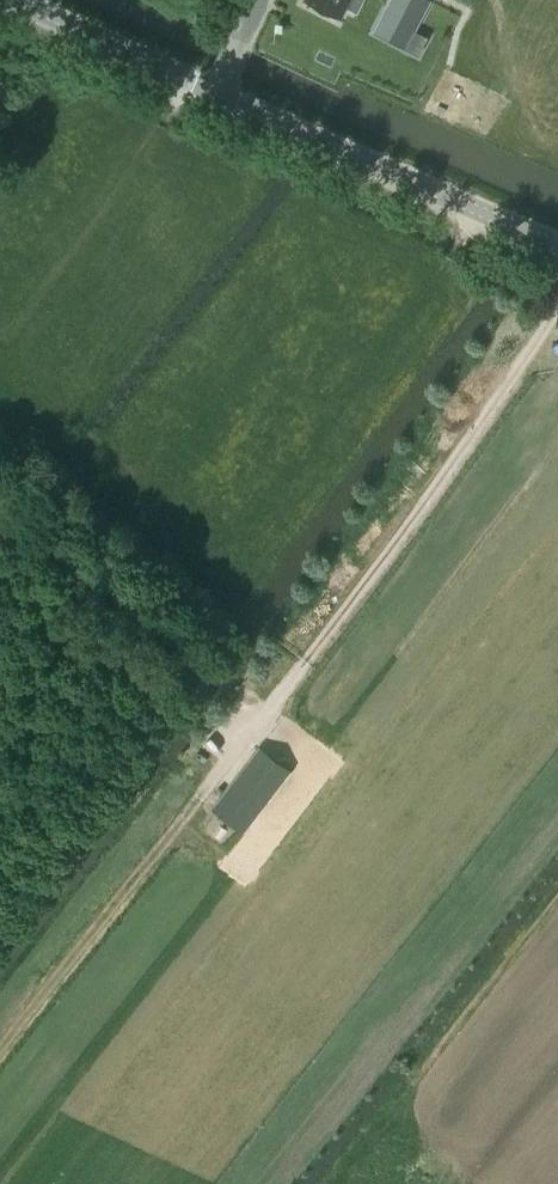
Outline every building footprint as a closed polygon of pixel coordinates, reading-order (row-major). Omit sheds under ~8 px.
[(321,5),(320,8),(336,16),(337,13),(340,14),(347,0),(313,0),(321,5)] [(375,29),(406,45),(429,0),(390,0),(375,29)] [(258,746),(211,807),(244,831),(290,771),(258,746)]
